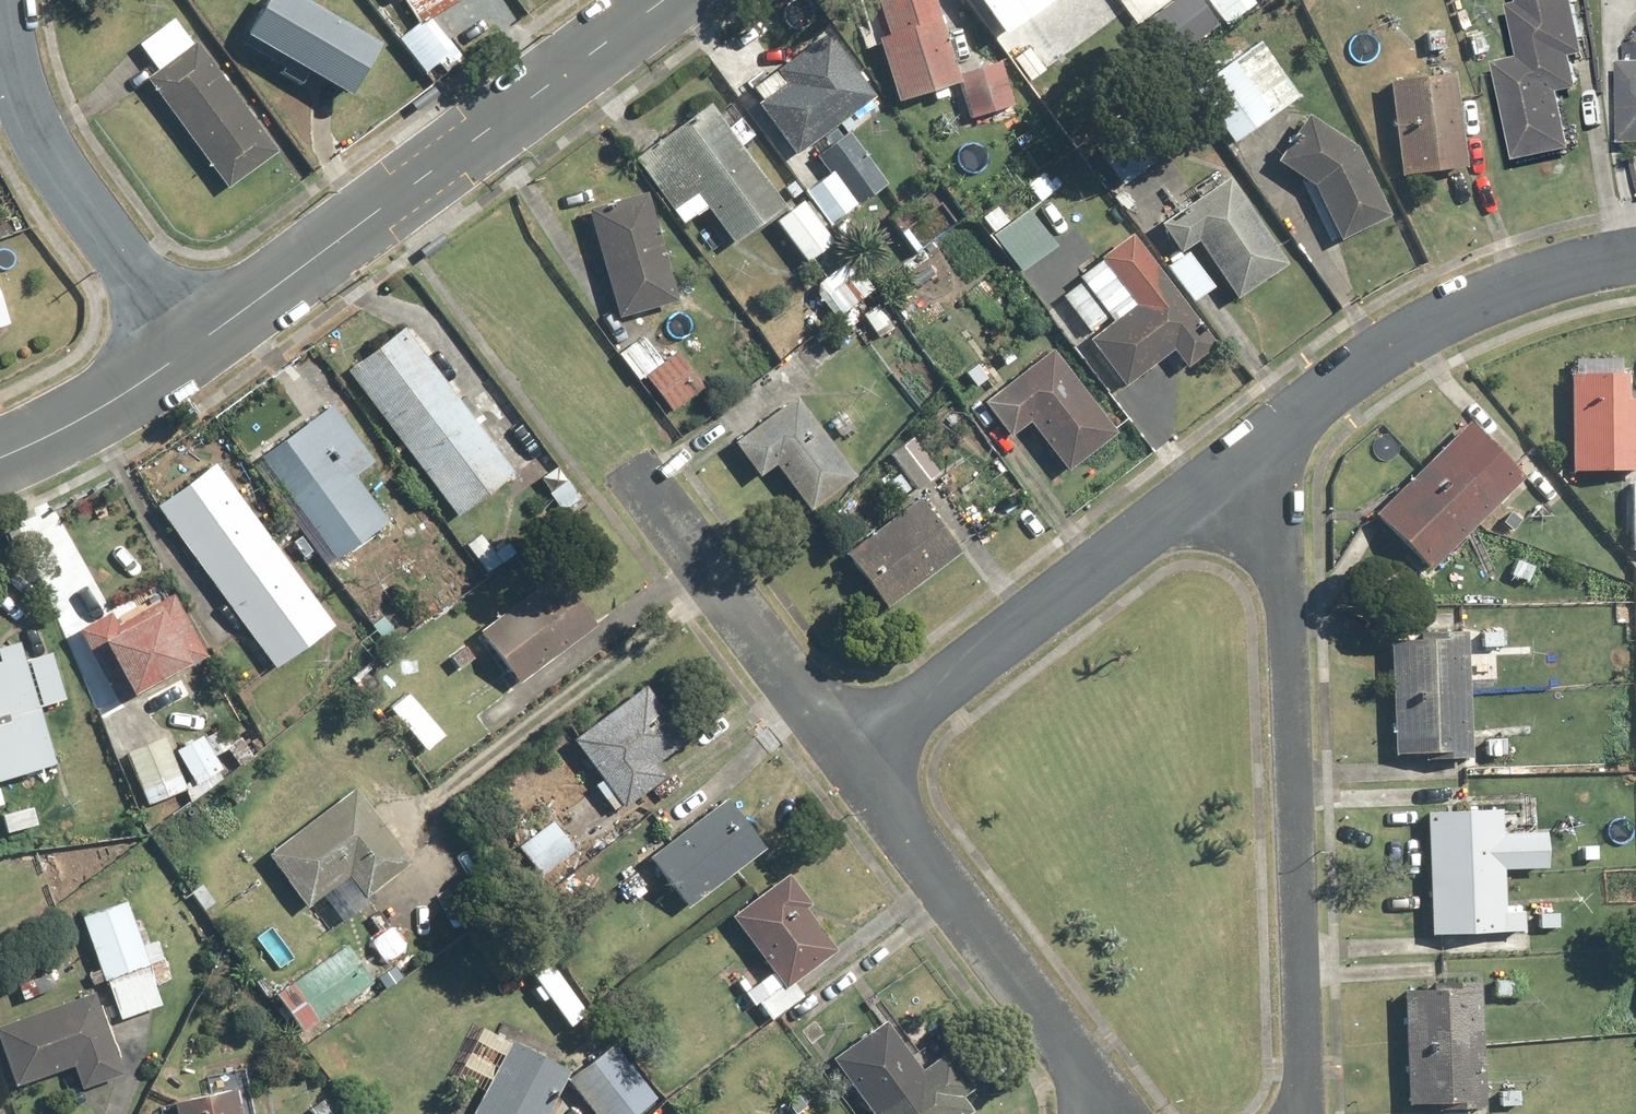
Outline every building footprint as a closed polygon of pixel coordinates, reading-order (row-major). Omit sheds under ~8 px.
[(245,38),(350,99),(380,47),(299,0),(267,0),(245,38)] [(458,0),(405,0),(422,28),(461,4),(458,0)] [(887,33),(880,35),(899,99),(957,81),(933,0),(877,0),(887,33)] [(1000,35),(1050,0),(976,0),(1000,35)] [(1146,19),(1174,55),(1205,31),(1182,0),(1171,0),(1146,19)] [(1591,51),(1580,0),(1525,0),(1526,0),(1513,3),(1524,56),(1500,61),(1519,158),(1576,146),(1564,88),(1585,84),(1579,54),(1591,51)] [(140,46),(159,72),(149,80),(228,191),(281,153),(203,41),(194,47),(175,21),(140,46)] [(1298,97),(1261,40),(1194,84),(1231,141),(1298,97)] [(1628,49),(1624,140),(1635,140),(1635,42),(1628,49)] [(813,43),(754,88),(763,100),(759,103),(798,154),(877,94),(854,65),(839,77),(813,43)] [(1002,63),(959,74),(970,117),(1013,105),(1002,63)] [(1454,74),(1391,81),(1401,174),(1464,167),(1454,74)] [(643,170),(684,225),(707,208),(732,242),(785,203),(711,103),(658,142),(666,153),(643,170)] [(1339,238),(1390,215),(1362,156),(1308,120),(1279,161),(1315,187),(1339,238)] [(1126,129),(1098,150),(1124,184),(1151,163),(1126,129)] [(848,132),(817,154),(832,174),(807,192),(832,225),(886,185),(848,132)] [(644,176),(580,194),(615,317),(679,299),(644,176)] [(1197,241),(1236,300),(1288,265),(1228,176),(1159,222),(1180,253),(1197,241)] [(960,219),(938,192),(896,226),(917,253),(960,219)] [(803,203),(776,222),(806,263),(833,244),(803,203)] [(1026,212),(1011,224),(998,207),(982,219),(1023,272),(1054,248),(1026,212)] [(1088,341),(1124,388),(1174,351),(1186,366),(1215,344),(1131,234),(1099,258),(1102,262),(1080,279),(1084,284),(1065,299),(1094,337),(1088,341)] [(1213,288),(1187,252),(1167,267),(1193,303),(1213,288)] [(851,261),(815,288),(838,319),(874,291),(851,261)] [(12,325),(0,293),(0,330),(12,325)] [(349,370),(404,445),(393,453),(406,470),(417,462),(458,517),(516,474),(406,327),(349,370)] [(620,353),(640,379),(646,375),(672,411),(703,388),(675,351),(661,362),(642,337),(620,353)] [(984,404),(1010,437),(1031,421),(1069,468),(1115,431),(1051,350),(984,404)] [(1635,470),(1633,549),(1635,549),(1635,398),(1626,398),(1626,373),(1571,372),(1569,469),(1635,470)] [(735,444),(759,476),(775,464),(809,509),(855,474),(796,397),(735,444)] [(352,474),(372,460),(333,405),(261,455),(335,560),(387,523),(352,474)] [(1527,475),(1472,420),(1378,515),(1433,570),(1527,475)] [(889,452),(903,472),(885,485),(897,500),(914,486),(919,492),(941,475),(911,436),(889,452)] [(571,481),(557,463),(536,480),(550,498),(571,481)] [(214,464),(156,507),(274,667),(332,624),(214,464)] [(960,548),(918,497),(847,555),(890,607),(960,548)] [(521,687),(598,626),(556,573),(479,635),(521,687)] [(133,693),(205,657),(173,593),(116,622),(111,612),(79,628),(97,663),(113,655),(133,693)] [(1471,649),(1501,649),(1502,613),(1462,612),(1462,617),(1395,616),(1392,756),(1468,758),(1471,649)] [(25,660),(20,643),(0,650),(0,784),(58,766),(40,709),(65,701),(50,653),(25,660)] [(574,737),(603,779),(595,785),(615,814),(666,777),(656,763),(685,743),(646,687),(574,737)] [(220,772),(213,758),(229,750),(218,730),(178,752),(195,785),(220,772)] [(1511,732),(1483,731),(1481,762),(1510,763),(1511,732)] [(164,732),(126,747),(148,803),(186,788),(164,732)] [(583,819),(559,784),(541,796),(566,831),(583,819)] [(338,928),(371,902),(368,898),(414,862),(355,786),(270,851),(310,903),(315,898),(338,928)] [(764,848),(726,798),(651,856),(689,906),(764,848)] [(1504,868),(1548,868),(1548,834),(1500,835),(1500,811),(1430,812),(1432,935),(1524,933),(1524,905),(1505,905),(1504,868)] [(1604,847),(1578,846),(1580,817),(1555,816),(1554,847),(1577,848),(1577,862),(1604,863),(1604,847)] [(554,819),(518,846),(542,877),(578,851),(554,819)] [(732,918),(772,973),(745,994),(755,1006),(759,1003),(771,1021),(804,997),(795,984),(838,952),(805,908),(810,904),(789,875),(732,918)] [(131,915),(127,903),(81,918),(102,982),(107,981),(120,1021),(163,1007),(156,984),(171,979),(148,909),(131,915)] [(1565,906),(1537,905),(1536,937),(1564,938),(1565,906)] [(277,990),(302,1030),(374,985),(349,946),(277,990)] [(1520,974),(1489,974),(1489,1000),(1520,1000),(1520,974)] [(1406,1102),(1454,1101),(1455,1107),(1490,1106),(1489,1078),(1481,1078),(1479,984),(1403,986),(1406,1102)] [(14,1086),(74,1066),(82,1089),(119,1077),(92,995),(0,1026),(0,1043),(14,1086)] [(883,1023),(833,1060),(873,1113),(970,1113),(972,1113),(961,1098),(980,1083),(954,1047),(942,1055),(932,1041),(919,1050),(882,1001),(872,1008),(883,1023)] [(512,1041),(472,1113),(547,1113),(570,1072),(512,1041)] [(570,1081),(595,1113),(635,1113),(657,1097),(617,1045),(570,1081)] [(1523,1083),(1497,1082),(1496,1111),(1522,1112),(1523,1083)] [(238,1091),(175,1103),(177,1113),(243,1113),(238,1091)]
